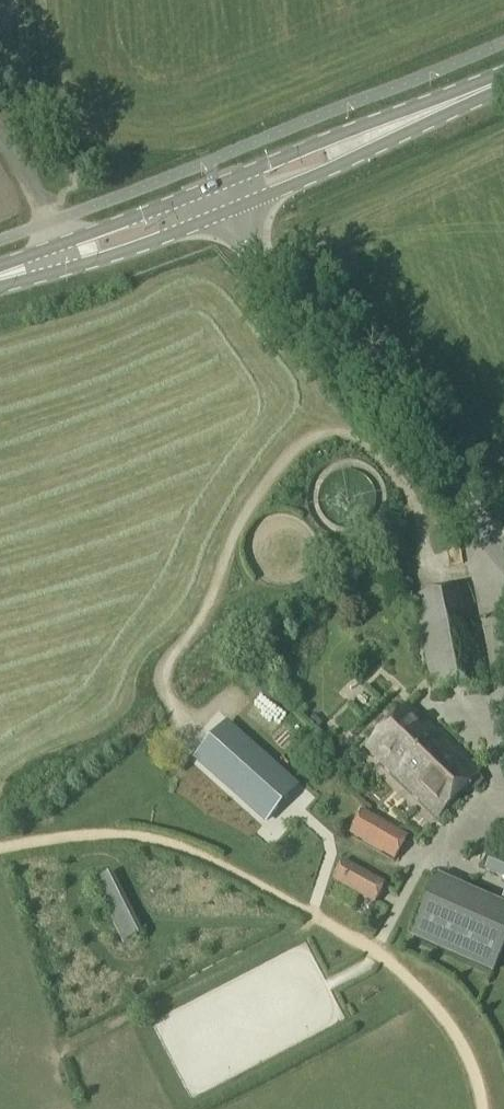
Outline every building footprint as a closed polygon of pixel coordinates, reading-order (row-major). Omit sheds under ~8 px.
[(433,695),(486,684),(467,588),(414,599),(433,695)] [(439,819),(480,777),(407,707),(367,750),(439,819)] [(227,725),(194,763),(265,827),(298,789),(227,725)] [(362,813),(349,836),(394,862),(408,839),(362,813)] [(485,871),(503,880),(503,860),(492,855),(485,871)] [(342,863),(331,883),(374,906),(385,886),(342,863)] [(123,945),(145,934),(114,874),(93,884),(123,945)] [(503,945),(503,908),(494,904),(438,879),(411,939),(491,974),(503,945)]
